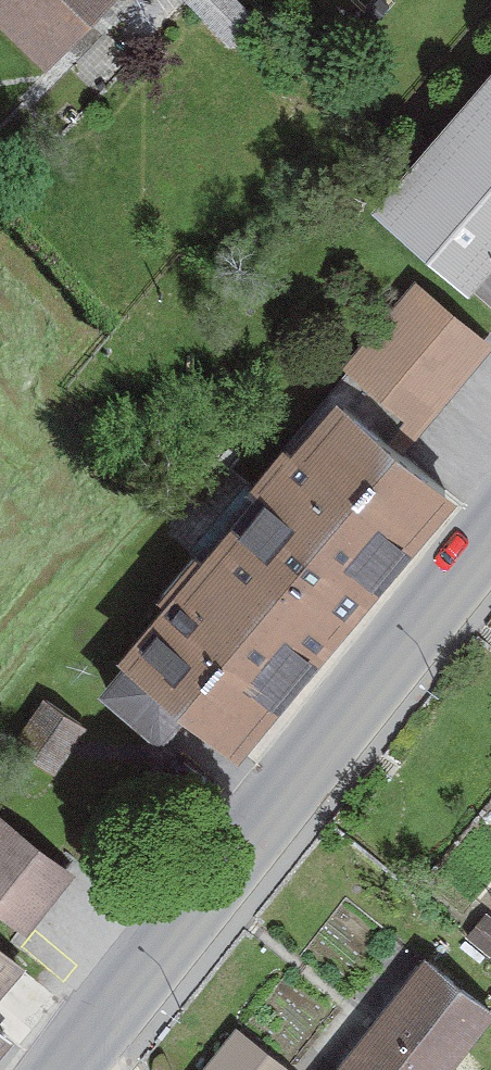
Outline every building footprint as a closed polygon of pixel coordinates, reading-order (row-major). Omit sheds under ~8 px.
[(62,67),(125,0),(0,0),(0,10),(62,67)] [(443,151),(490,191),(490,94),(443,151)] [(490,273),(490,191),(443,151),(372,236),(460,309),(490,273)] [(301,400),(198,531),(313,621),(416,491),(301,400)] [(198,531),(95,661),(210,751),(313,621),(198,531)] [(29,929),(76,866),(0,810),(0,908),(29,929)] [(417,948),(315,1069),(451,1069),(490,1022),(490,1009),(417,948)] [(238,1030),(205,1069),(286,1069),(238,1030)]
